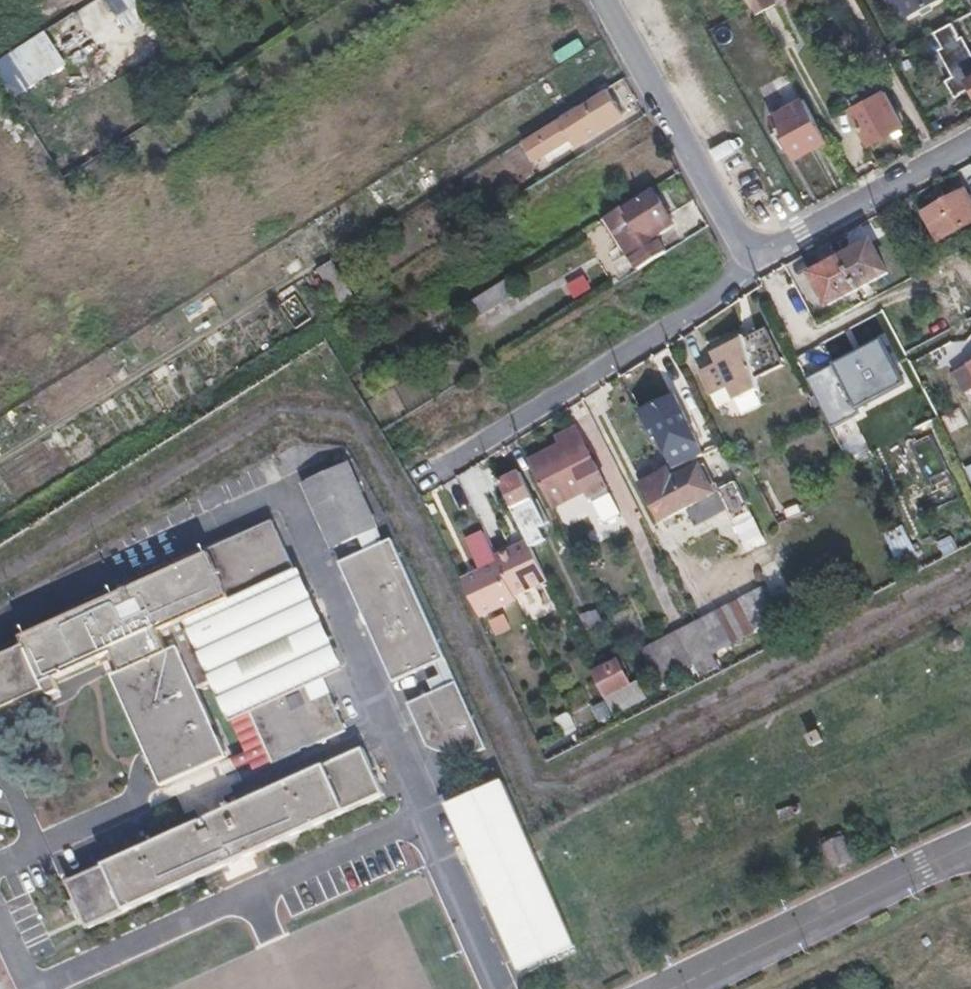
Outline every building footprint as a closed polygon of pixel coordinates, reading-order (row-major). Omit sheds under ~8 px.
[(119,14),(126,10),(141,0),(110,0),(119,14)] [(151,9),(145,0),(141,0),(126,10),(133,21),(151,9)] [(720,10),(715,0),(712,0),(700,6),(706,18),(720,10)] [(758,18),(778,6),(778,5),(776,0),(747,0),(758,18)] [(893,7),(901,2),(909,17),(939,1),(938,0),(889,0),(893,7)] [(953,24),(935,34),(941,45),(935,49),(951,81),(944,85),(950,97),(970,86),(970,59),(953,24)] [(0,59),(0,78),(11,95),(28,84),(65,60),(46,30),(0,59)] [(776,114),(799,97),(780,72),(757,90),(776,114)] [(834,84),(849,111),(853,109),(872,142),(902,126),(883,93),(865,102),(851,76),(834,84)] [(28,84),(11,95),(14,99),(25,117),(64,178),(76,170),(60,143),(84,128),(76,114),(60,124),(46,102),(41,105),(28,84)] [(624,115),(607,88),(524,141),(535,159),(572,136),(577,144),(624,115)] [(792,159),(826,140),(814,118),(804,100),(769,119),(792,159)] [(584,155),(631,125),(624,115),(577,144),(584,155)] [(672,219),(654,191),(624,210),(622,208),(605,218),(638,270),(666,252),(653,231),(672,219)] [(964,192),(925,213),(939,240),(970,223),(970,205),(964,192)] [(507,220),(517,213),(511,203),(501,210),(507,220)] [(872,245),(843,260),(859,289),(887,274),(872,245)] [(859,289),(843,260),(813,276),(828,306),(859,289)] [(332,262),(318,271),(340,305),(353,297),(332,262)] [(585,274),(566,284),(574,299),(593,289),(585,274)] [(516,295),(507,281),(471,304),(480,318),(516,295)] [(765,328),(710,354),(715,363),(699,371),(710,394),(726,387),(732,399),(756,388),(756,378),(783,365),(765,328)] [(912,366),(840,403),(851,426),(860,444),(932,407),(912,366)] [(664,379),(632,391),(638,406),(670,394),(664,379)] [(704,456),(695,438),(675,397),(642,413),(655,439),(658,438),(659,438),(674,470),(678,468),(678,469),(704,456)] [(840,403),(822,413),(839,449),(847,445),(841,432),(851,426),(840,403)] [(586,492),(587,491),(604,524),(621,515),(575,428),(558,437),(586,492)] [(553,509),(586,492),(558,437),(557,438),(561,445),(529,462),(553,509)] [(304,484),(333,548),(379,527),(351,463),(304,484)] [(480,465),(457,476),(478,520),(494,512),(501,527),(487,534),(491,543),(513,532),(480,465)] [(657,476),(642,484),(661,521),(714,493),(699,465),(673,479),(668,470),(657,476)] [(642,484),(657,476),(653,467),(637,475),(642,484)] [(527,541),(530,547),(544,540),(538,527),(527,505),(534,502),(520,472),(499,482),(527,541)] [(748,551),(765,543),(736,483),(718,491),(748,551)] [(534,502),(527,505),(538,527),(548,522),(537,500),(534,502)] [(275,524),(274,521),(209,550),(210,553),(22,636),(26,645),(0,657),(0,711),(47,690),(44,683),(114,651),(123,672),(114,677),(164,787),(229,757),(208,712),(226,704),(247,752),(251,761),(255,770),(345,730),(329,694),(313,702),(307,688),(325,680),(343,672),(275,524)] [(514,597),(495,557),(483,533),(466,541),(481,571),(462,580),(480,617),(515,601),(514,597)] [(339,563),(394,683),(436,664),(446,659),(392,539),(339,563)] [(530,547),(527,541),(495,557),(514,597),(547,581),(530,547)] [(781,612),(798,603),(775,559),(757,567),(778,608),(779,608),(781,612)] [(763,591),(739,603),(753,629),(776,617),(763,591)] [(751,626),(754,634),(755,633),(753,629),(739,603),(739,601),(696,623),(707,644),(709,648),(751,626)] [(597,611),(581,619),(587,630),(603,622),(597,611)] [(504,613),(488,621),(496,636),(512,628),(504,613)] [(673,662),(707,644),(696,623),(662,640),(673,662)] [(713,654),(754,634),(751,626),(709,648),(713,654)] [(663,667),(673,662),(662,640),(652,645),(663,667)] [(693,664),(713,654),(709,648),(707,644),(673,662),(663,667),(668,677),(693,664)] [(655,672),(663,667),(652,645),(643,650),(655,672)] [(719,667),(713,654),(693,664),(700,677),(719,667)] [(434,692),(457,682),(446,659),(436,664),(441,676),(429,681),(434,692)] [(617,660),(594,672),(606,695),(629,683),(617,660)] [(668,677),(663,667),(655,672),(659,681),(668,677)] [(332,693),(325,680),(307,688),(313,702),(329,694),(332,693)] [(638,681),(629,683),(606,695),(604,697),(612,714),(646,698),(638,681)] [(487,749),(457,682),(434,692),(408,703),(427,746),(433,750),(446,753),(455,756),(465,755),(475,753),(487,749)] [(563,735),(576,730),(569,711),(556,716),(563,735)] [(823,741),(819,732),(809,738),(813,746),(823,741)] [(88,928),(385,794),(364,748),(67,882),(88,928)] [(236,768),(251,761),(247,752),(232,759),(236,768)] [(504,777),(448,801),(522,972),(578,946),(530,836),(504,777)] [(803,813),(800,805),(779,812),(782,820),(803,813)] [(823,840),(833,868),(852,862),(842,833),(823,840)]
